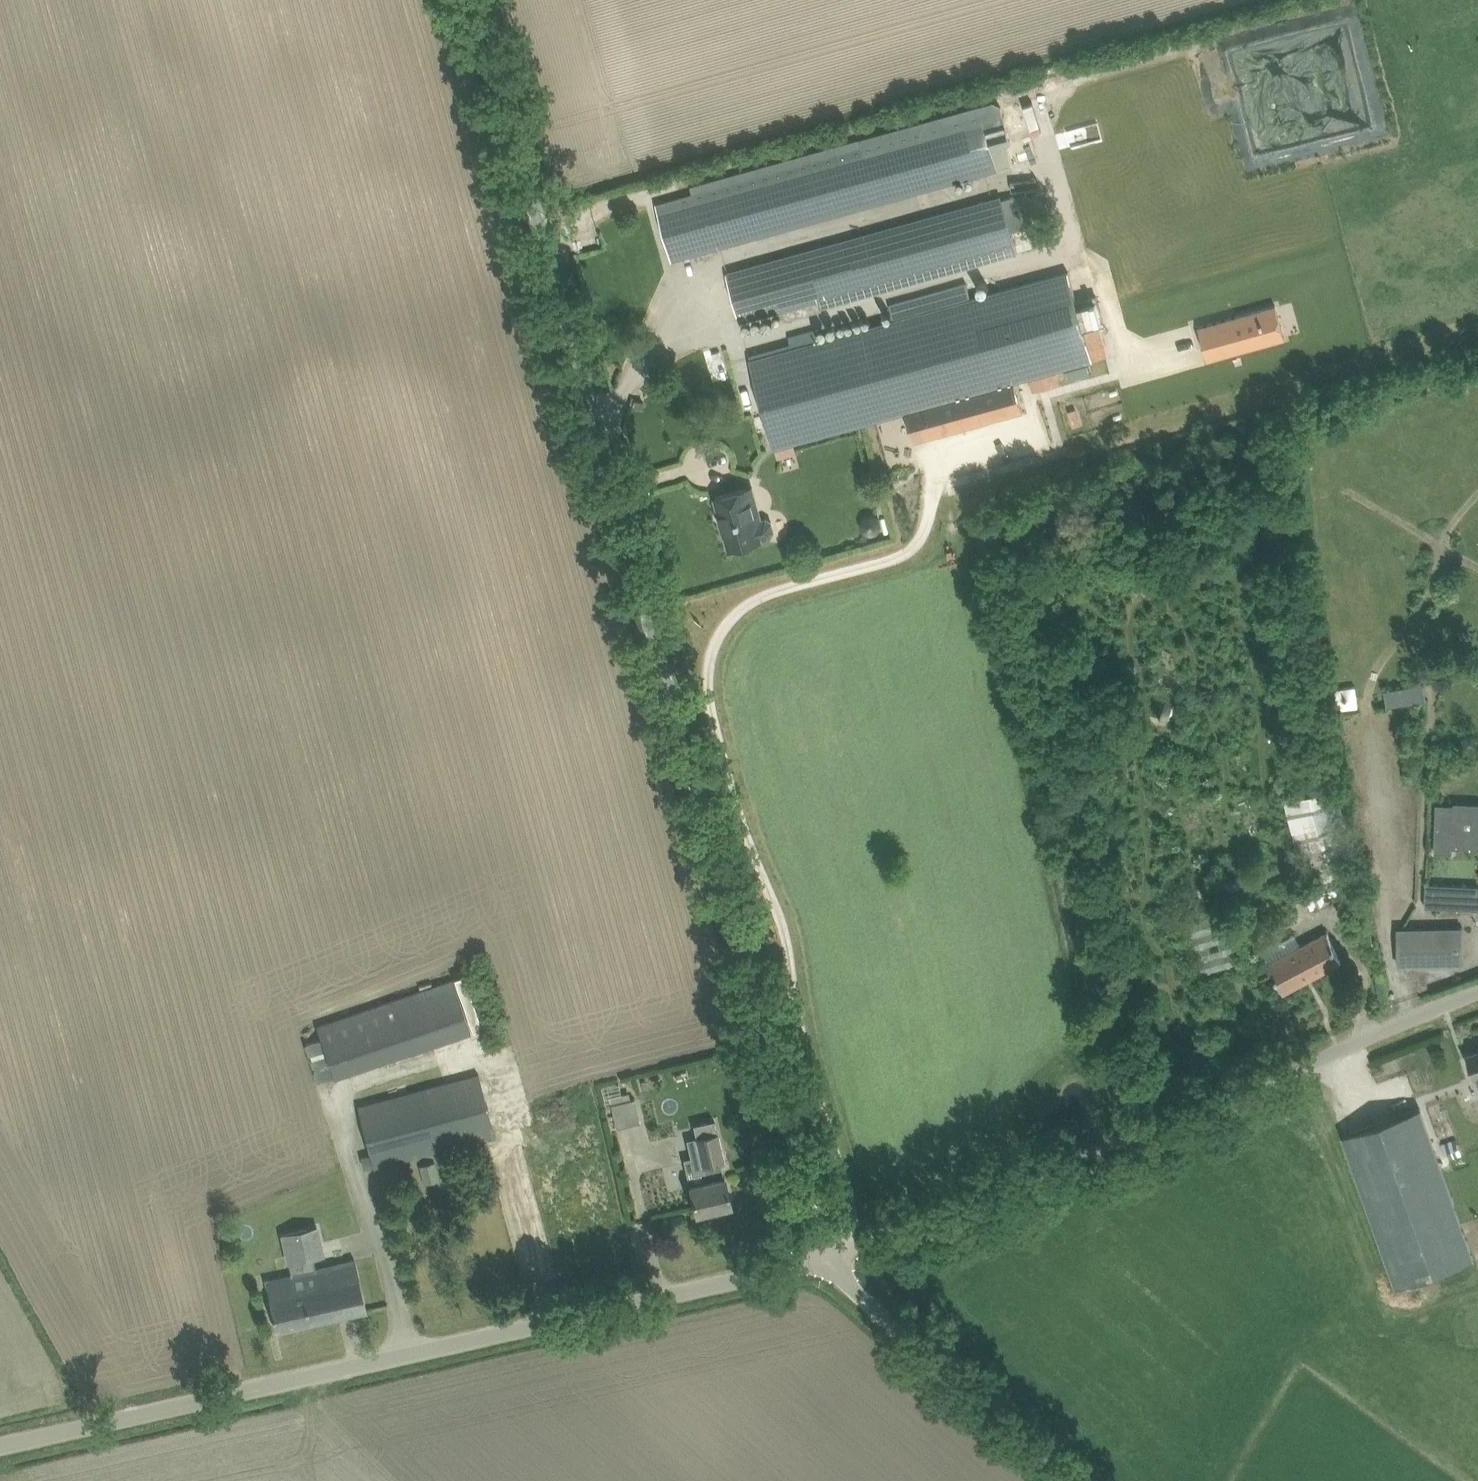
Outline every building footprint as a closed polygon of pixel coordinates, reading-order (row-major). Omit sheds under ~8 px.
[(677,198),(658,204),(673,259),(692,253),(940,184),(999,168),(999,167),(994,148),(1005,144),(1012,142),(1002,105),(993,101),(692,184),(694,193),(677,198)] [(1002,199),(1012,231),(1024,227),(1015,195),(1002,199)] [(747,267),(728,273),(741,320),(760,315),(819,298),(821,307),(1018,253),(1015,244),(1012,231),(1002,199),(1002,196),(747,267)] [(771,353),(751,359),(776,447),(779,456),(796,451),(794,442),(864,422),(905,411),(914,441),(1024,411),(1015,381),(1058,369),(1095,359),(1087,330),(1106,325),(1098,295),(1076,301),(1068,272),(972,298),(967,281),(937,290),(890,302),(895,319),(771,353)] [(1276,305),(1199,326),(1209,359),(1285,337),(1276,305)] [(1057,370),(1029,378),(1033,391),(1060,383),(1057,370)] [(634,399),(632,407),(643,408),(644,400),(634,399)] [(735,546),(739,548),(744,547),(746,543),(762,539),(761,538),(771,535),(774,529),(772,521),(767,517),(757,520),(747,487),(716,495),(731,547),(735,546)] [(1384,685),(1385,702),(1423,700),(1422,682),(1384,685)] [(1332,687),(1336,709),(1358,705),(1354,683),(1332,687)] [(1337,786),(1287,798),(1295,830),(1344,818),(1337,786)] [(1453,851),(1453,847),(1477,848),(1477,802),(1454,801),(1454,803),(1436,803),(1435,851),(1453,851)] [(1304,883),(1313,908),(1360,890),(1351,866),(1304,883)] [(1232,874),(1223,883),(1234,893),(1243,883),(1232,874)] [(1427,882),(1426,905),(1476,908),(1477,908),(1477,885),(1427,882)] [(1223,911),(1189,921),(1204,971),(1238,961),(1223,911)] [(1398,931),(1399,964),(1462,961),(1461,928),(1398,931)] [(1285,938),(1263,949),(1269,962),(1268,963),(1274,973),(1283,991),(1341,961),(1332,943),(1327,932),(1302,945),(1295,933),(1285,938)] [(305,1042),(318,1081),(333,1076),(334,1078),(472,1031),(454,978),(378,1005),(316,1025),(320,1037),(305,1042)] [(1467,1054),(1473,1073),(1474,1075),(1477,1074),(1477,1050),(1467,1054)] [(368,1103),(357,1106),(370,1153),(373,1166),(494,1134),(479,1074),(376,1101),(368,1103)] [(611,1103),(616,1127),(640,1121),(634,1097),(611,1103)] [(1422,1107),(1344,1135),(1396,1284),(1474,1256),(1442,1165),(1429,1127),(1422,1107)] [(656,1118),(646,1120),(649,1134),(659,1132),(656,1118)] [(692,1193),(696,1212),(731,1204),(725,1175),(724,1175),(721,1161),(724,1160),(714,1119),(693,1123),(703,1165),(707,1179),(689,1183),(692,1193)] [(1444,1152),(1451,1149),(1460,1146),(1457,1137),(1441,1142),(1444,1152)] [(291,1273),(265,1280),(272,1310),(277,1329),(366,1309),(355,1259),(315,1268),(313,1256),(306,1227),(282,1232),(291,1273)]
